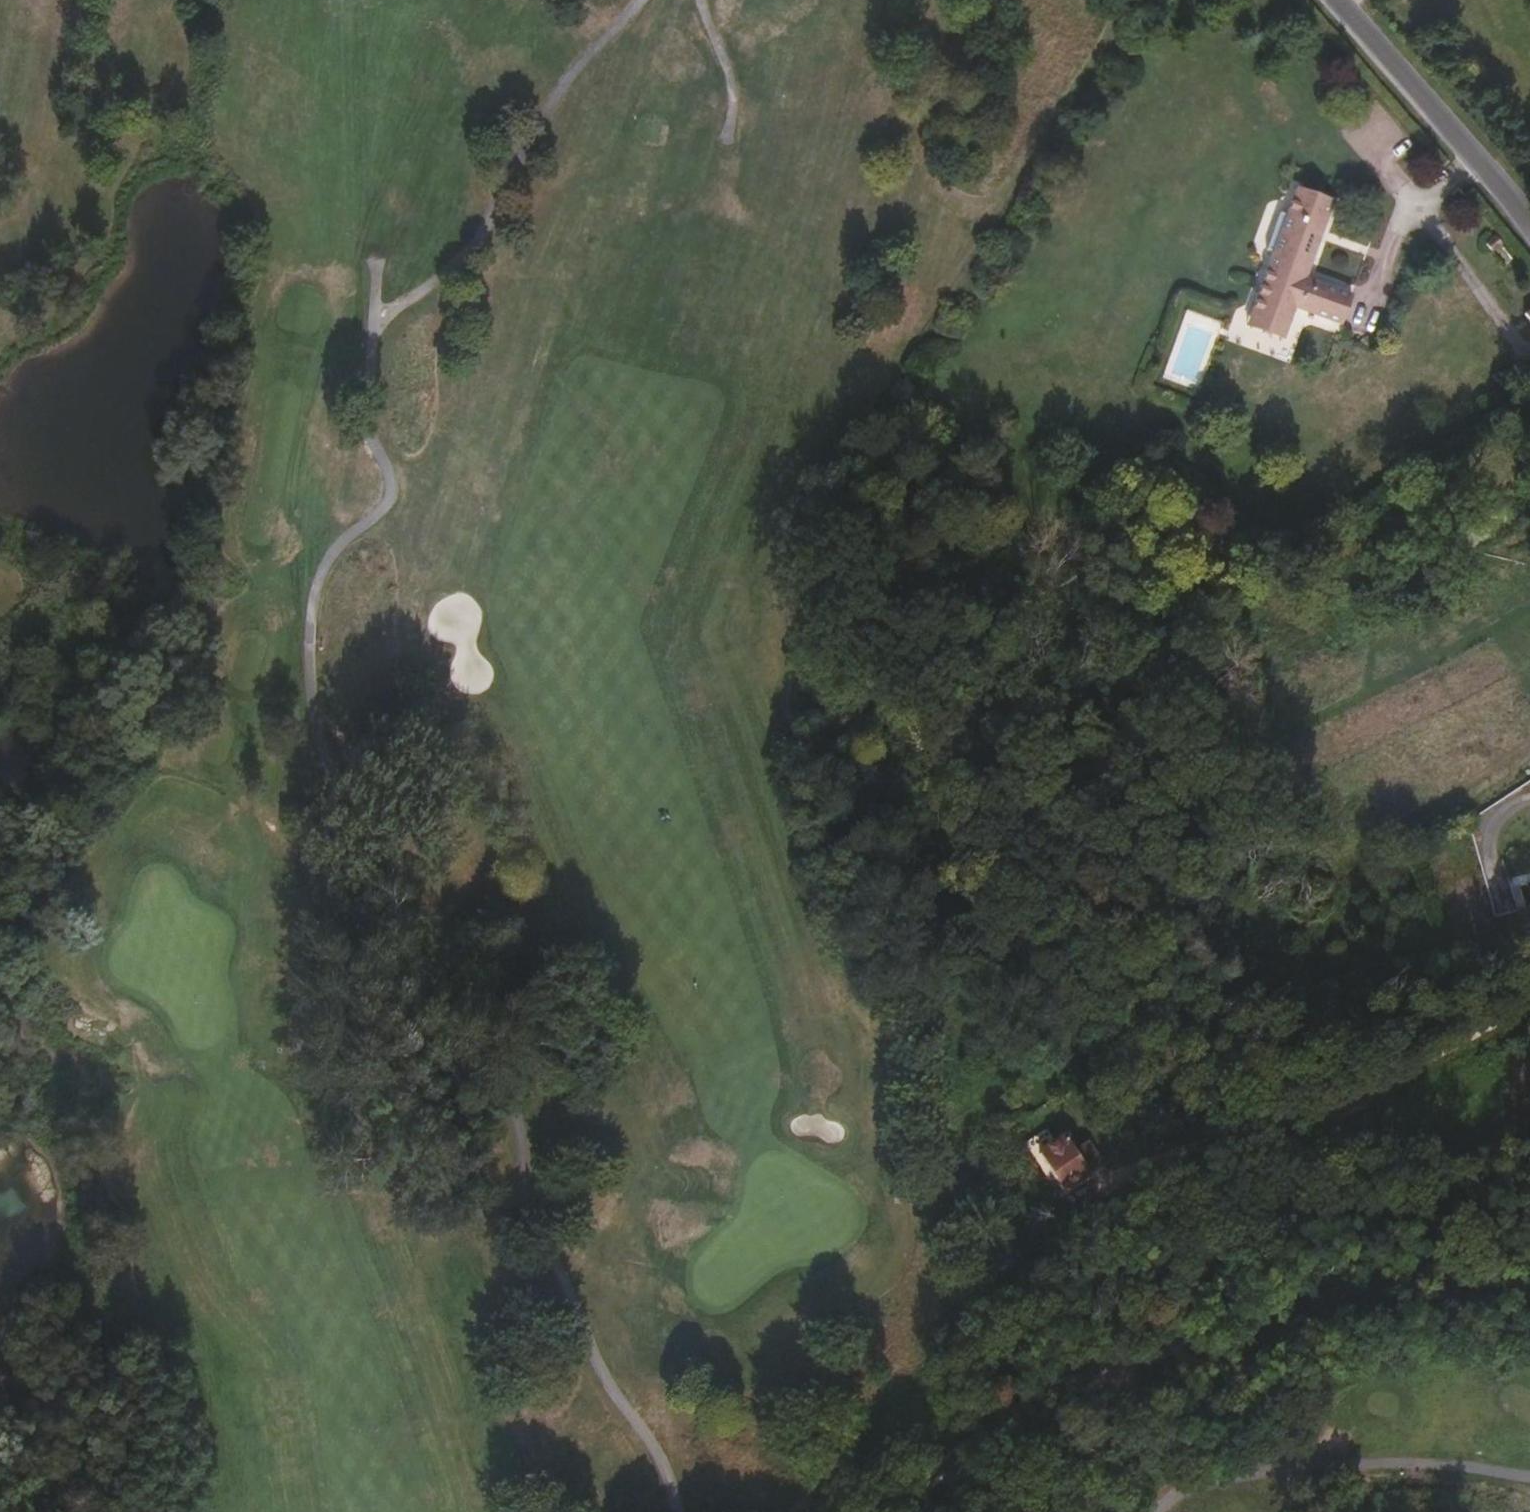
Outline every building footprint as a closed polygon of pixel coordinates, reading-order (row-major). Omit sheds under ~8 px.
[(1345,328),(1357,295),(1312,279),(1339,202),(1291,188),(1273,241),(1242,327),(1288,340),(1298,313),(1345,328)] [(1529,909),(1529,888),(1518,891),(1524,910),(1529,909)] [(1486,918),(1480,901),(1442,912),(1437,915),(1442,932),(1486,918)] [(1025,1147),(1058,1122),(1050,1112),(1018,1135),(1025,1147)] [(1090,1177),(1063,1138),(1035,1156),(1063,1195),(1090,1177)]
